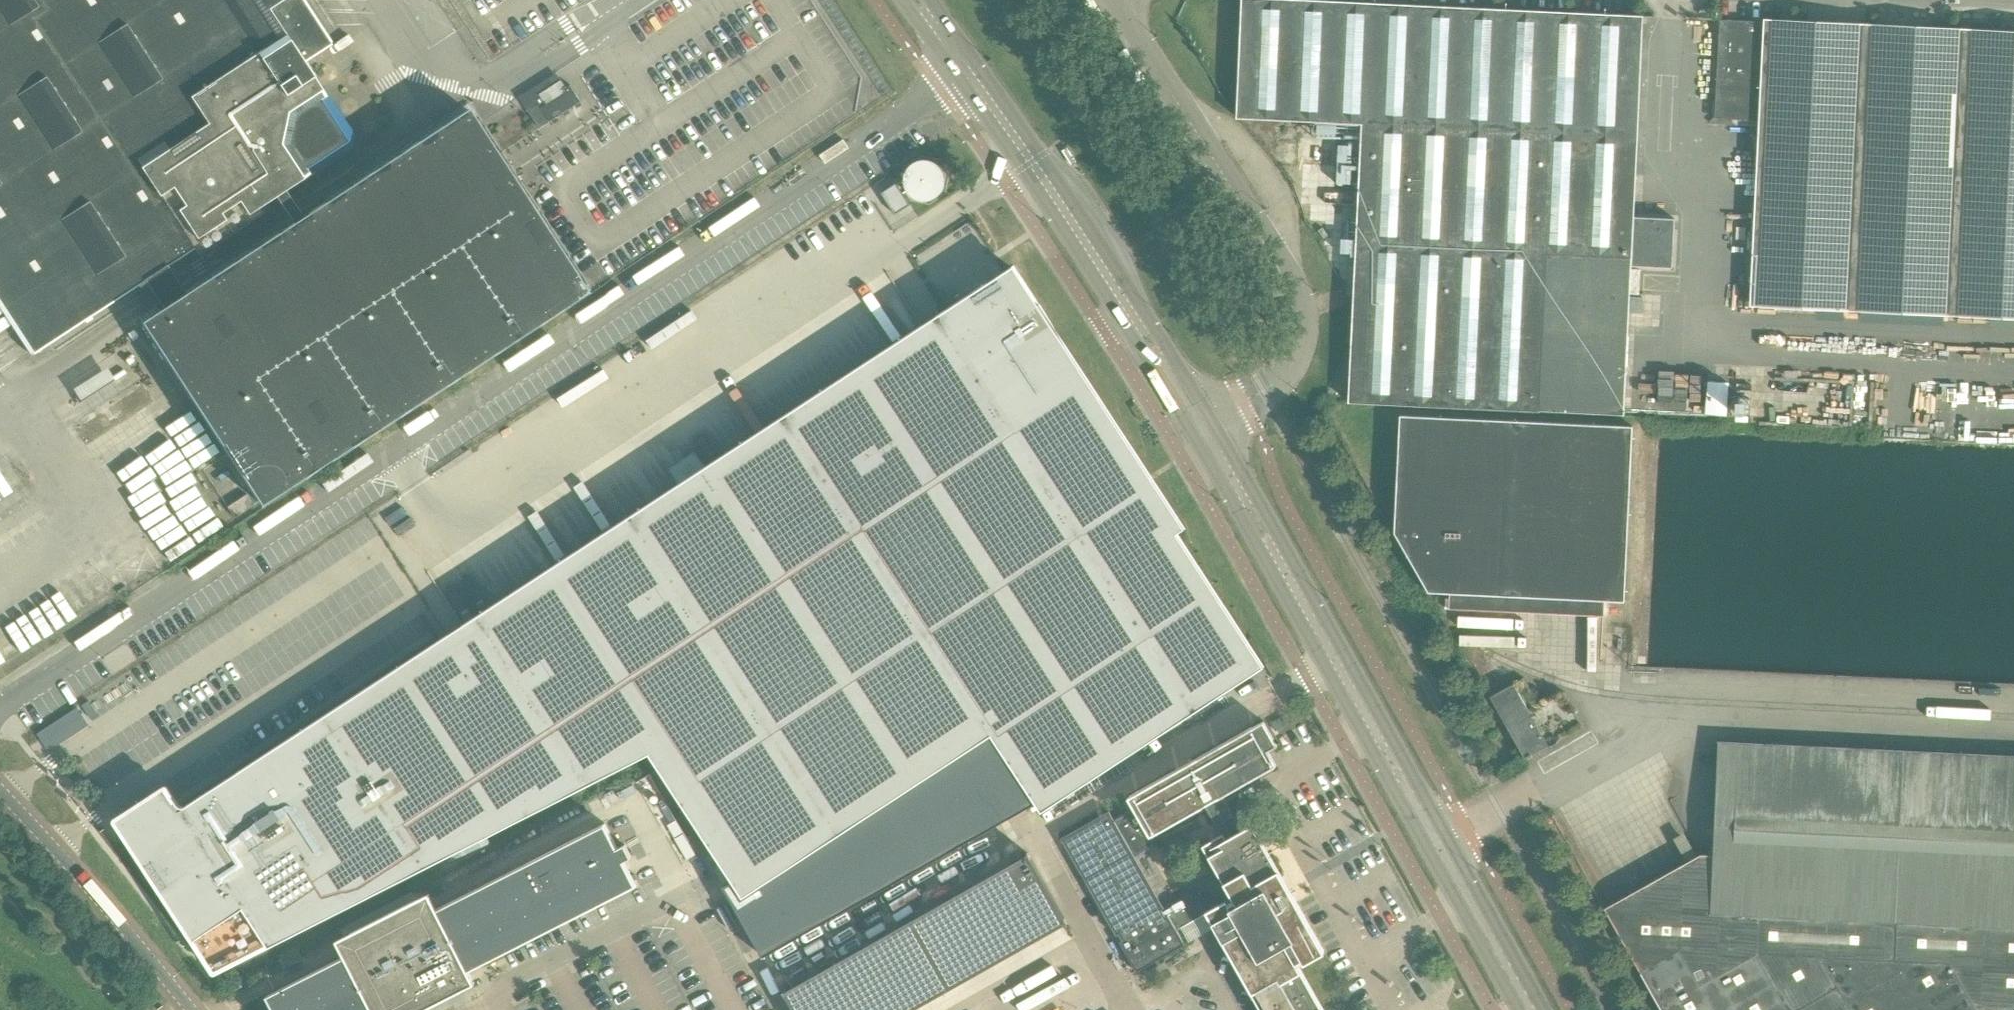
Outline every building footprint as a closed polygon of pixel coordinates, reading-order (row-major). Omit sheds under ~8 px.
[(32,353),(84,319),(85,322),(91,318),(90,315),(137,285),(139,287),(145,283),(143,280),(341,152),(343,155),(353,148),(356,137),(349,127),(342,131),(324,105),(329,102),(303,62),(332,43),(304,0),(0,0),(0,303),(32,353)] [(1237,116),(1363,122),(1349,401),(1623,415),(1642,17),(1291,0),(1243,0),(1237,116)] [(1765,22),(1720,20),(1715,118),(1761,121),(1752,303),(2013,316),(2013,34),(1765,22)] [(542,108),(550,121),(580,101),(570,85),(566,87),(561,80),(540,94),(547,105),(542,108)] [(467,110),(163,308),(141,323),(257,501),(584,288),(467,110)] [(943,171),(940,167),(936,163),(930,161),(925,160),(919,161),(914,163),(910,166),(907,171),(905,176),(904,182),(905,187),(908,192),(911,196),(916,199),(921,200),(927,200),(932,199),(936,196),(940,193),(943,188),(945,182),(944,177),(943,171)] [(881,193),(895,215),(910,205),(896,183),(881,193)] [(1660,218),(1636,217),(1633,265),(1658,266),(1660,218)] [(1242,633),(1229,613),(1203,572),(1177,533),(1185,528),(1158,487),(1119,427),(1053,326),(1039,304),(1037,305),(1013,269),(1005,273),(987,285),(986,284),(976,290),(951,306),(922,325),(921,326),(888,347),(860,365),(786,414),(707,465),(706,466),(695,449),(667,468),(678,484),(619,523),(592,541),(465,623),(463,625),(462,625),(364,690),(268,752),(192,802),(186,805),(185,806),(184,806),(182,805),(181,805),(180,804),(179,803),(177,800),(169,788),(168,787),(167,786),(166,786),(165,786),(164,786),(163,787),(117,816),(117,817),(116,817),(115,818),(115,820),(115,821),(116,822),(129,842),(131,841),(131,842),(143,860),(147,866),(173,906),(214,969),(215,971),(218,970),(242,958),(268,945),(269,946),(269,947),(303,930),(364,899),(405,878),(446,857),(488,836),(589,785),(630,764),(650,754),(679,800),(706,840),(719,860),(743,897),(763,884),(896,797),(954,759),(991,735),(1019,778),(1041,812),(1061,799),(1093,778),(1176,724),(1252,674),(1264,666),(1242,633)] [(943,287),(937,291),(945,304),(952,300),(943,287)] [(1428,592),(1564,598),(1624,601),(1632,426),(1400,415),(1395,533),(1428,592)] [(226,506),(233,517),(252,504),(245,493),(226,506)] [(1524,757),(1524,758),(1527,757),(1528,759),(1532,757),(1531,755),(1547,746),(1549,749),(1585,729),(1564,693),(1555,690),(1535,700),(1523,677),(1489,696),(1490,697),(1507,727),(1524,757)] [(97,714),(89,701),(82,705),(91,718),(97,714)] [(37,734),(49,751),(89,725),(77,707),(37,734)] [(1297,965),(1301,963),(1303,965),(1324,953),(1291,893),(1252,825),(1233,835),(1213,801),(1276,765),(1268,751),(1277,746),(1263,721),(1127,798),(1133,808),(1113,819),(1109,811),(1061,838),(1062,840),(1115,933),(1115,934),(1116,935),(1119,934),(1123,940),(1120,942),(1128,957),(1129,956),(1133,954),(1137,961),(1133,963),(1132,963),(1136,971),(1185,944),(1177,930),(1206,913),(1260,1009),(1322,1009),(1297,965)] [(1661,1009),(2011,1009),(2013,1009),(2013,756),(1719,742),(1714,852),(1714,855),(1701,854),(1604,908),(1661,1009)] [(223,767),(216,756),(208,761),(216,772),(223,767)] [(345,956),(267,996),(274,1009),(424,1009),(450,997),(475,984),(469,971),(637,886),(624,861),(631,857),(625,845),(618,848),(605,823),(437,909),(429,893),(337,940),(345,956)] [(687,860),(695,855),(694,853),(683,834),(675,839),(687,860)] [(793,1009),(912,1009),(1067,923),(1028,853),(783,991),(793,1009)] [(279,960),(284,969),(302,960),(298,951),(279,960)] [(230,988),(233,992),(243,986),(241,982),(230,988)] [(1463,1000),(1458,992),(1451,995),(1456,1004),(1463,1000)]
